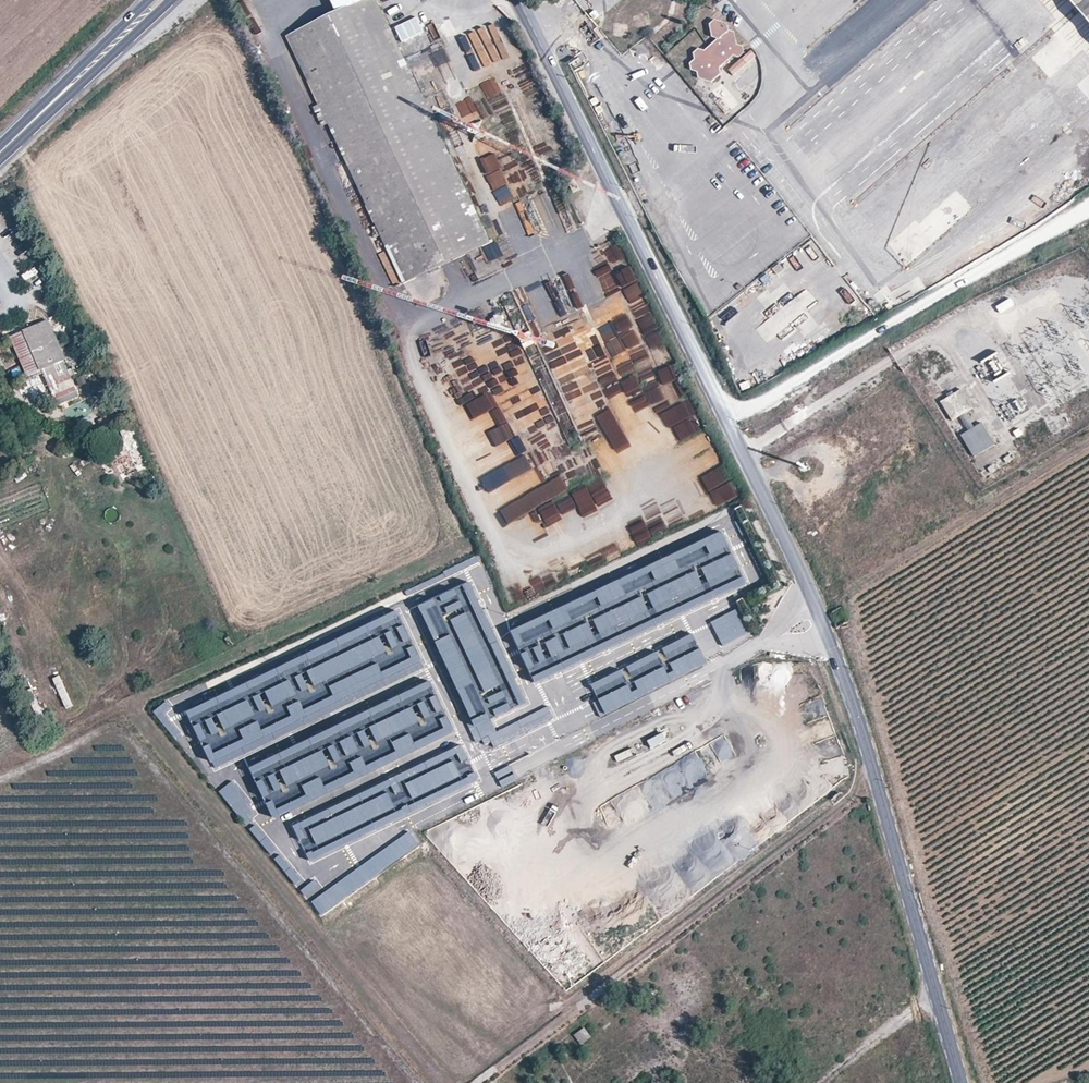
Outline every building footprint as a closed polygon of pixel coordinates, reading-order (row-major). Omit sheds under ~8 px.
[(287,37),(330,129),(367,207),(403,283),(490,243),(376,0),(365,0),(287,37)] [(1088,17),(1088,0),(1074,0),(1088,17)] [(395,27),(403,43),(415,37),(417,41),(426,37),(416,16),(395,27)] [(729,21),(718,18),(713,23),(714,35),(721,37),(722,44),(718,48),(711,46),(707,50),(700,47),(695,52),(696,59),(691,65),(693,71),(699,73),(700,79),(713,83),(722,74),(721,68),(733,55),(740,57),(745,52),(744,46),(739,44),(737,29),(731,27),(729,21)] [(606,39),(598,45),(608,61),(617,56),(606,39)] [(732,73),(757,60),(753,52),(728,66),(732,73)] [(519,90),(529,90),(529,70),(518,70),(519,90)] [(477,99),(458,107),(466,124),(473,121),(475,125),(499,114),(502,121),(514,117),(504,92),(479,103),(477,99)] [(437,117),(443,132),(458,126),(452,111),(437,117)] [(542,139),(557,139),(556,123),(541,124),(542,139)] [(501,206),(517,198),(486,137),(470,145),(501,206)] [(543,226),(558,220),(549,196),(534,202),(543,226)] [(502,221),(516,217),(513,208),(500,213),(502,221)] [(620,241),(604,244),(607,261),(623,259),(620,241)] [(629,265),(616,269),(619,282),(633,278),(629,265)] [(425,282),(430,294),(441,289),(436,278),(425,282)] [(608,299),(622,291),(615,279),(601,287),(608,299)] [(623,286),(630,301),(644,294),(636,279),(623,286)] [(544,287),(527,295),(540,324),(558,316),(544,287)] [(754,326),(763,341),(818,306),(809,291),(754,326)] [(1000,313),(1015,306),(1011,298),(997,305),(1000,313)] [(622,299),(591,312),(610,358),(641,344),(622,299)] [(499,313),(489,319),(495,328),(505,322),(499,313)] [(471,323),(476,335),(490,330),(486,318),(471,323)] [(46,322),(12,337),(30,378),(44,373),(49,385),(51,384),(55,395),(74,387),(46,322)] [(595,386),(575,339),(553,348),(553,349),(545,353),(560,390),(563,389),(569,404),(581,399),(585,408),(596,404),(595,402),(601,400),(595,386)] [(998,354),(985,359),(991,378),(1005,374),(998,354)] [(652,364),(638,367),(640,375),(654,371),(652,364)] [(517,409),(527,434),(555,423),(551,413),(549,413),(540,390),(527,395),(531,404),(517,409)] [(961,390),(941,401),(953,421),(972,409),(961,390)] [(673,531),(739,498),(690,398),(645,420),(653,412),(644,395),(642,392),(618,404),(613,409),(597,417),(607,438),(593,451),(602,468),(612,459),(616,457),(624,465),(636,458),(622,430),(648,457),(698,433),(686,445),(699,459),(644,487),(652,503),(657,500),(673,531)] [(115,413),(99,421),(104,429),(119,422),(115,413)] [(499,443),(508,460),(527,450),(510,417),(492,426),(486,415),(476,420),(479,425),(467,431),(470,437),(482,431),(490,448),(499,443)] [(981,423),(962,436),(975,457),(995,445),(981,423)] [(559,443),(558,432),(546,433),(547,444),(559,443)] [(538,504),(568,489),(561,476),(531,491),(538,504)] [(598,481),(583,487),(586,494),(572,499),(574,506),(604,494),(598,481)] [(542,511),(500,523),(507,547),(536,538),(537,541),(550,537),(542,511)] [(626,525),(595,537),(605,561),(654,543),(651,534),(632,541),(626,525)] [(725,529),(510,631),(534,682),(749,581),(725,529)] [(589,535),(577,542),(580,547),(592,539),(589,535)] [(554,573),(544,576),(548,589),(558,586),(554,573)] [(527,702),(469,582),(418,606),(485,745),(490,742),(493,748),(554,719),(548,706),(497,731),(491,720),(527,702)] [(424,666),(396,609),(185,712),(213,769),(424,666)] [(748,633),(736,609),(710,622),(722,646),(748,633)] [(691,632),(590,684),(605,712),(706,660),(691,632)] [(771,699),(790,695),(783,660),(753,667),(758,689),(768,687),(771,699)] [(429,680),(248,768),(273,819),(454,731),(429,680)] [(575,727),(605,715),(597,698),(568,711),(575,727)] [(479,781),(461,745),(292,826),(310,862),(479,781)] [(618,763),(633,757),(630,749),(615,755),(618,763)] [(685,792),(709,781),(702,765),(703,764),(696,750),(675,760),(677,765),(611,797),(623,821),(653,807),(658,816),(689,800),(685,792)] [(418,845),(408,831),(311,901),(321,915),(418,845)] [(574,1034),(581,1044),(592,1037),(586,1027),(574,1034)]
